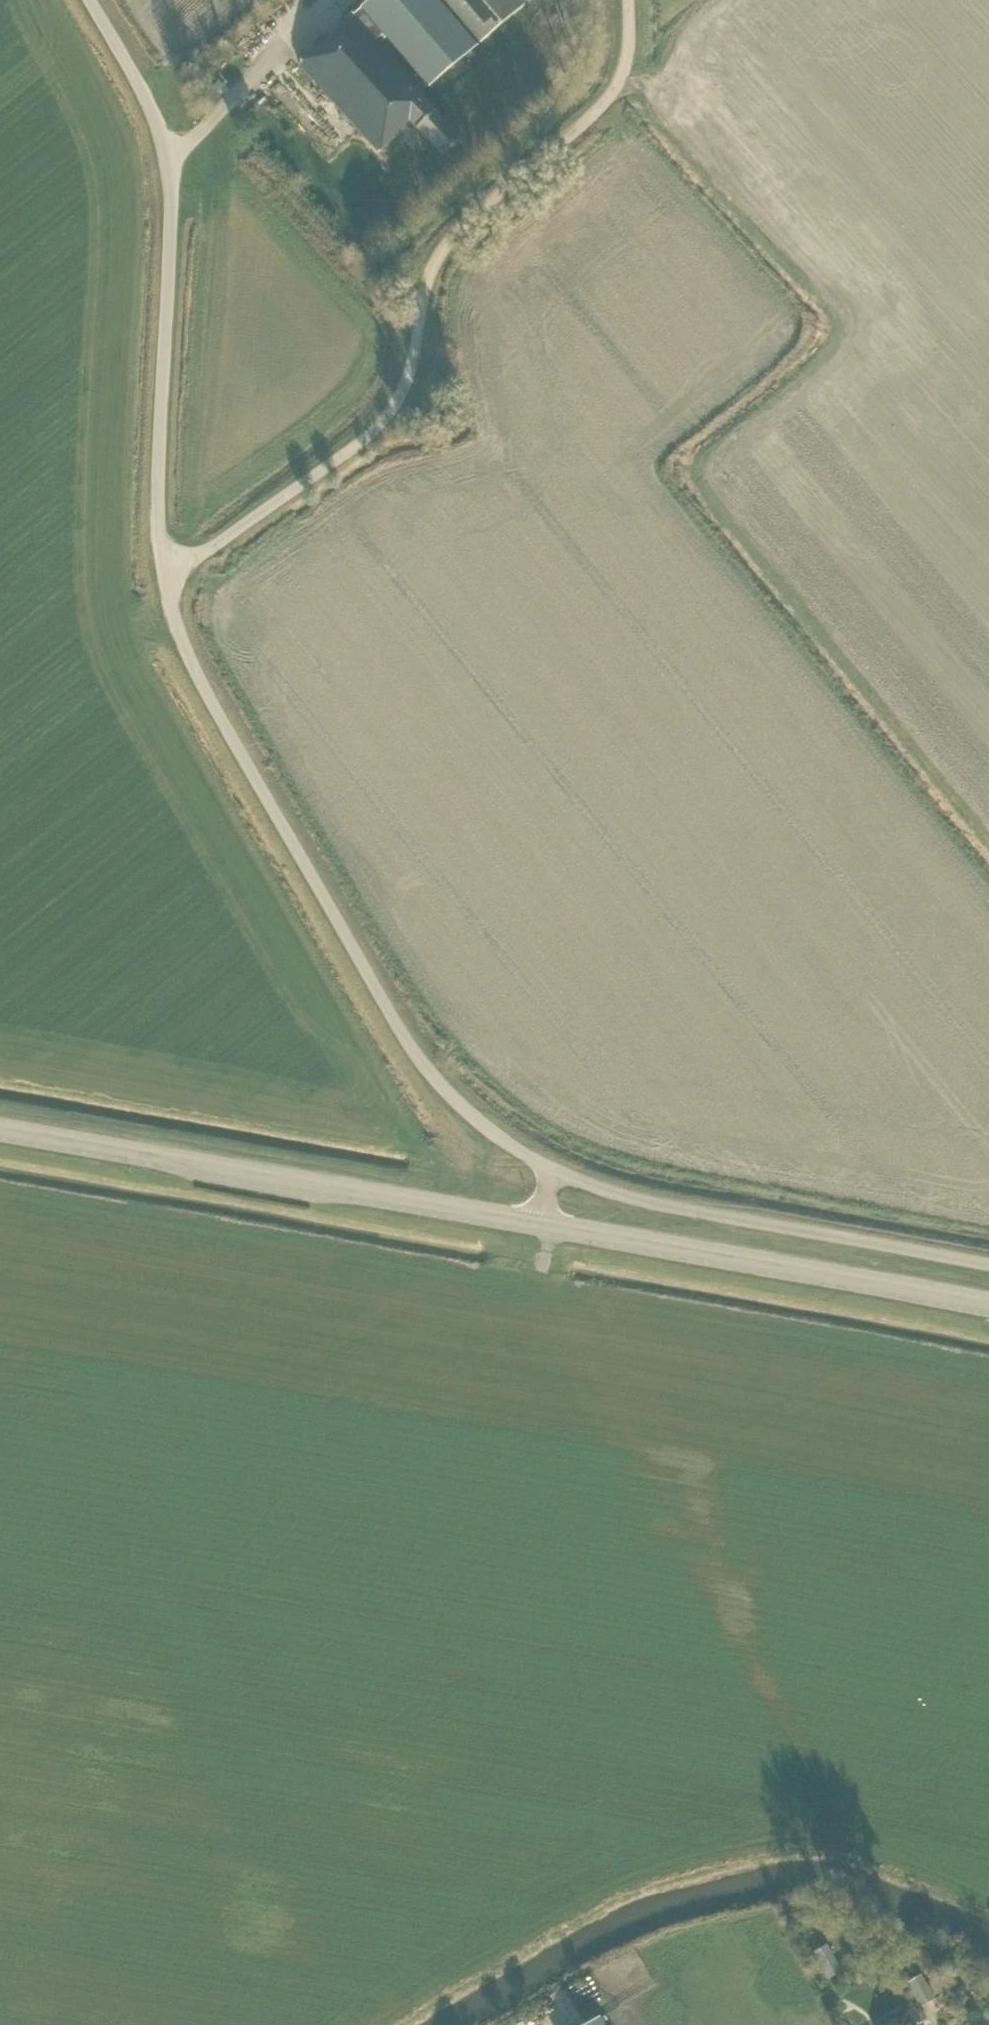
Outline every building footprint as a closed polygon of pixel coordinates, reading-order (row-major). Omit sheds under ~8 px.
[(363,8),(355,16),(354,14),(298,62),(377,154),(413,124),(443,156),(463,138),(422,93),(427,89),(381,34),(383,32),(431,87),(479,45),(441,0),(372,0),(363,8)] [(520,0),(445,0),(482,43),(526,6),(520,0)] [(448,427),(453,430),(457,426),(452,422),(448,427)] [(827,1966),(839,1956),(829,1945),(817,1955),(827,1966)] [(936,1999),(921,1976),(908,1984),(923,2007),(936,1999)] [(884,2024),(921,2024),(920,2024),(923,2022),(914,2007),(884,2024)] [(598,2016),(584,2024),(603,2024),(598,2016)]
